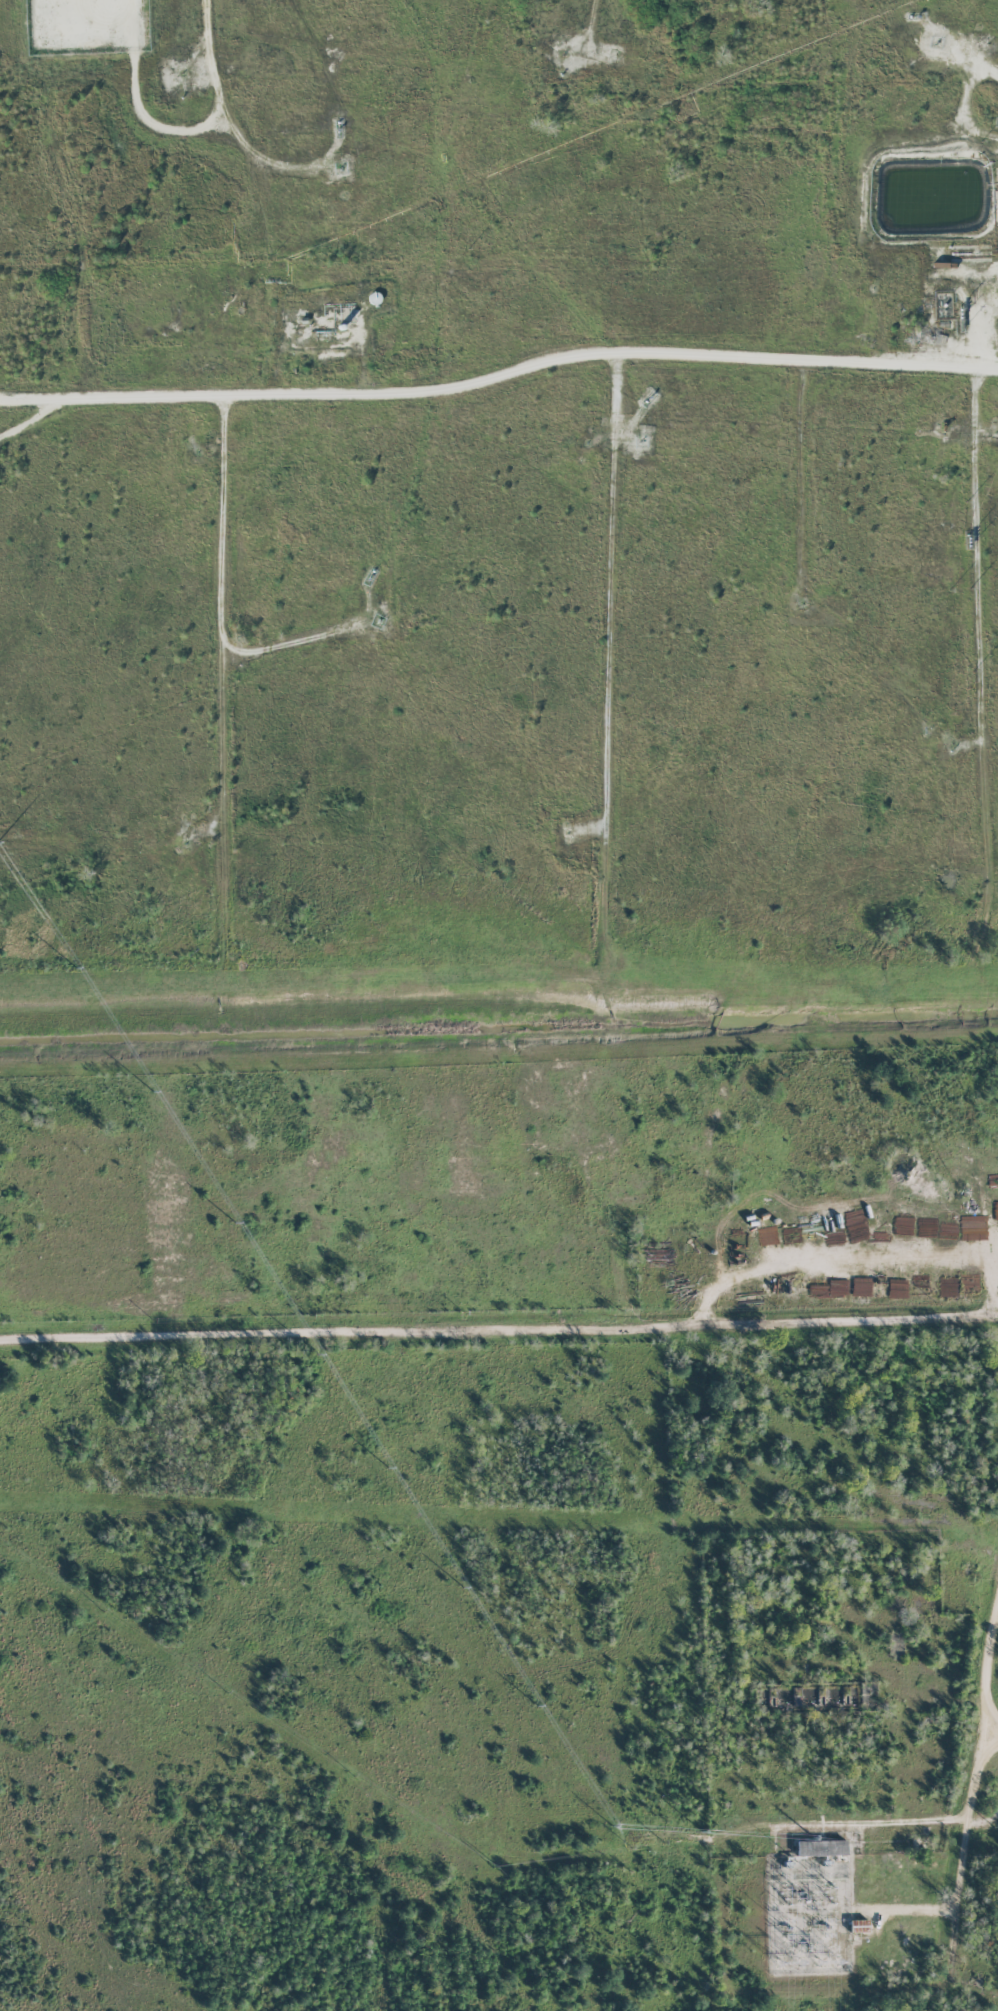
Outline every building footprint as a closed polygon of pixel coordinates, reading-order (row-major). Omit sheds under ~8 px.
[(846,1855),(846,1840),(796,1841),(797,1856),(846,1855)] [(850,1921),(851,1932),(867,1932),(867,1920),(850,1921)]
